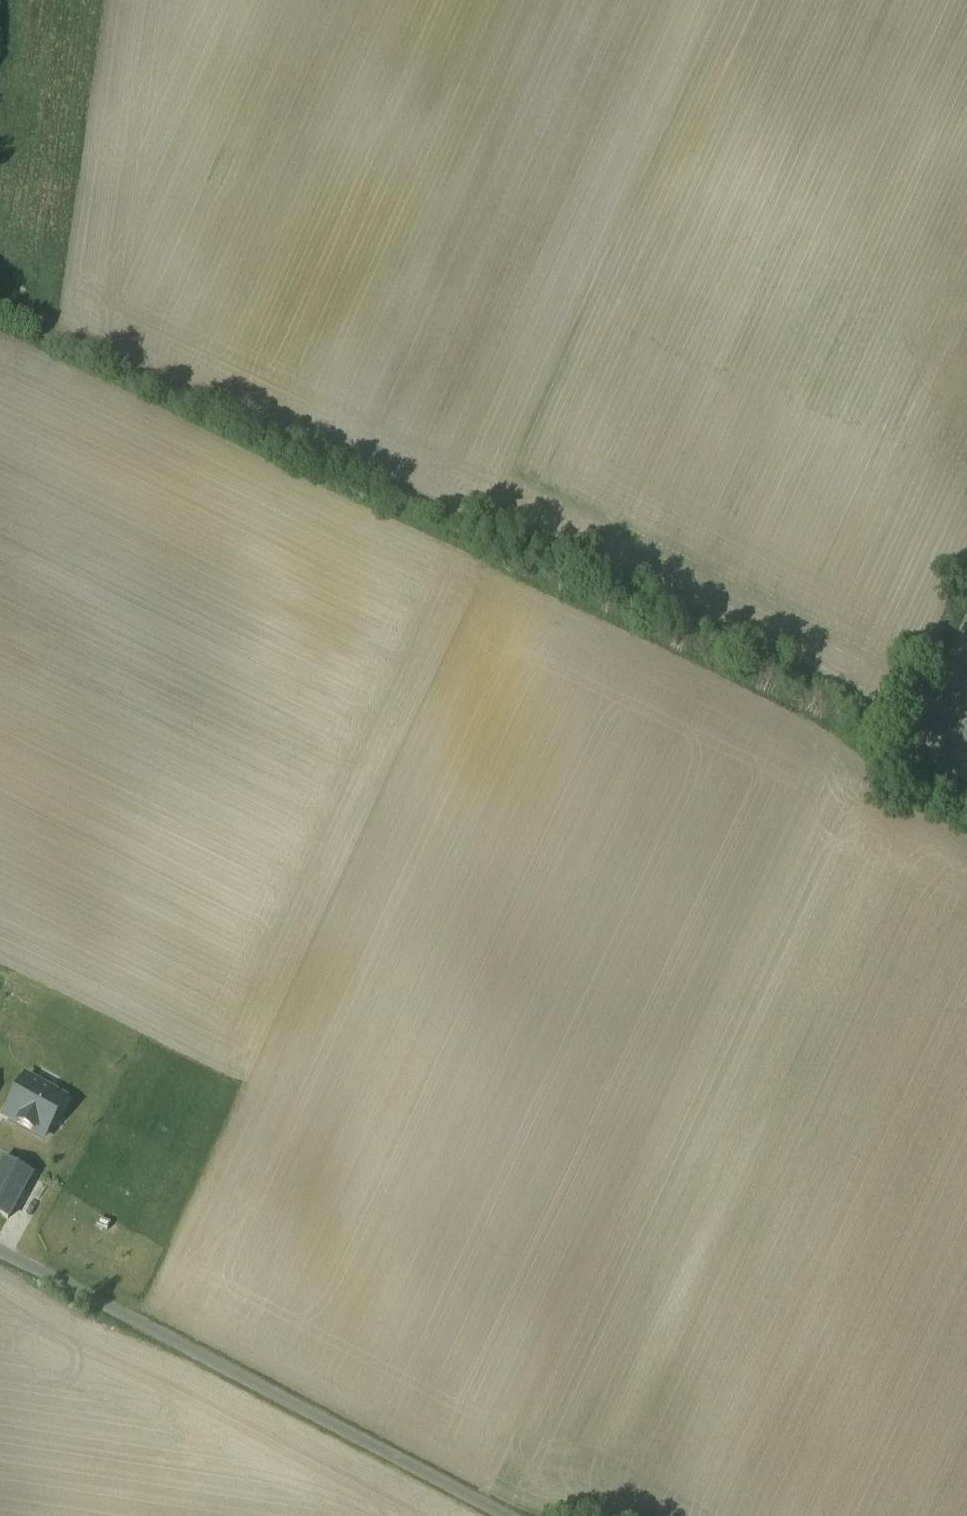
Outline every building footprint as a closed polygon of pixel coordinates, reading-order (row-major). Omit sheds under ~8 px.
[(16,1102),(18,1103),(10,1116),(57,1144),(82,1101),(33,1073),(16,1102)] [(2,1159),(0,1162),(0,1213),(7,1217),(31,1175),(2,1159)]
